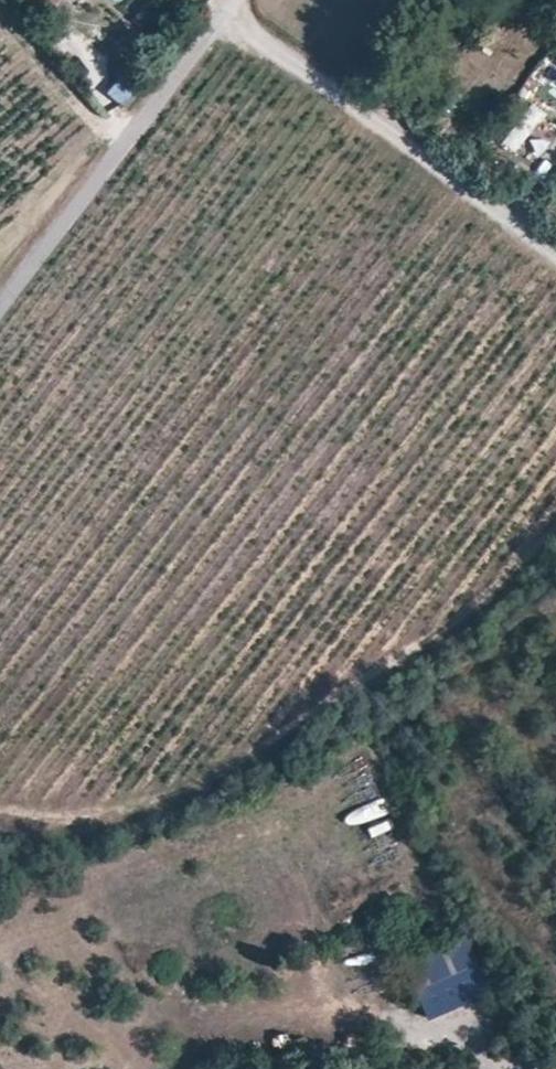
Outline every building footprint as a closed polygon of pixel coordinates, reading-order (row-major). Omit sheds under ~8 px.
[(125,108),(146,82),(127,67),(107,93),(125,108)] [(518,153),(546,111),(531,101),(503,144),(518,153)] [(467,933),(412,955),(425,987),(480,965),(467,933)]
